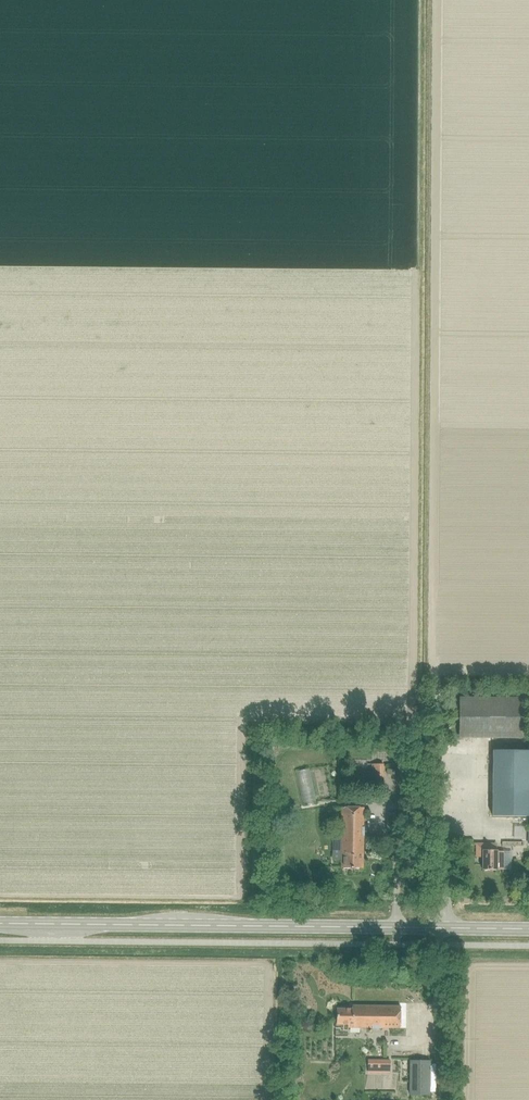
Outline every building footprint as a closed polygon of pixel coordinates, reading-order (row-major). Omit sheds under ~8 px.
[(521,698),(460,698),(460,737),(520,738),(521,698)] [(493,750),(492,816),(528,816),(528,750),(493,750)] [(359,766),(359,755),(346,755),(346,765),(359,766)] [(293,766),(298,799),(308,797),(302,764),(293,766)] [(370,764),(370,786),(383,786),(383,764),(370,764)] [(362,869),(364,808),(342,807),(341,868),(362,869)] [(493,843),(483,843),(475,843),(475,857),(482,857),(482,869),(497,870),(497,869),(503,869),(504,851),(497,850),(493,850),(493,843)] [(400,1006),(352,1006),(352,1009),(336,1009),(336,1019),(335,1019),(335,1024),(347,1024),(347,1028),(400,1028),(400,1006)] [(390,1060),(379,1060),(367,1060),(367,1072),(390,1073),(390,1060)] [(429,1094),(430,1061),(409,1061),(409,1094),(429,1094)]
